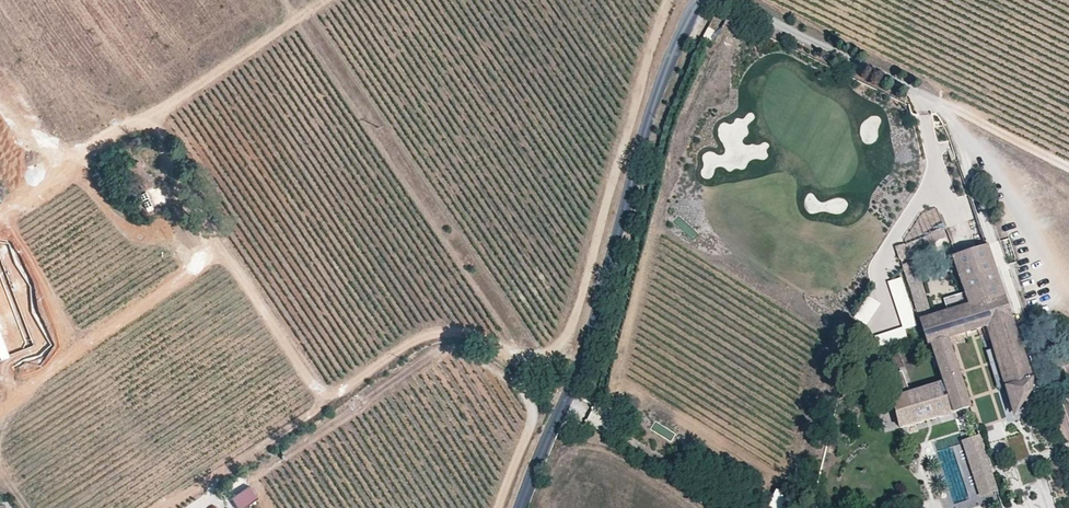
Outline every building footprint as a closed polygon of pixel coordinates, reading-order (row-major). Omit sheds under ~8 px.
[(137,209),(140,218),(149,214),(145,205),(137,209)] [(946,229),(932,235),(935,244),(949,238),(946,229)] [(921,326),(927,342),(928,346),(931,345),(943,382),(953,412),(971,406),(956,365),(950,345),(948,339),(965,334),(988,327),(1017,413),(1030,392),(1032,377),(1021,345),(988,246),(954,258),(966,294),(969,304),(948,311),(934,316),(920,320),(921,326)] [(920,320),(934,316),(919,266),(905,271),(920,320)] [(966,294),(945,301),(948,311),(969,304),(966,294)] [(9,355),(0,334),(0,359),(9,355)] [(967,339),(965,334),(948,339),(950,345),(967,339)] [(903,371),(884,377),(890,398),(909,392),(903,371)] [(890,398),(899,428),(906,426),(953,412),(943,382),(909,392),(890,398)] [(980,434),(962,440),(980,496),(999,491),(980,434)]
